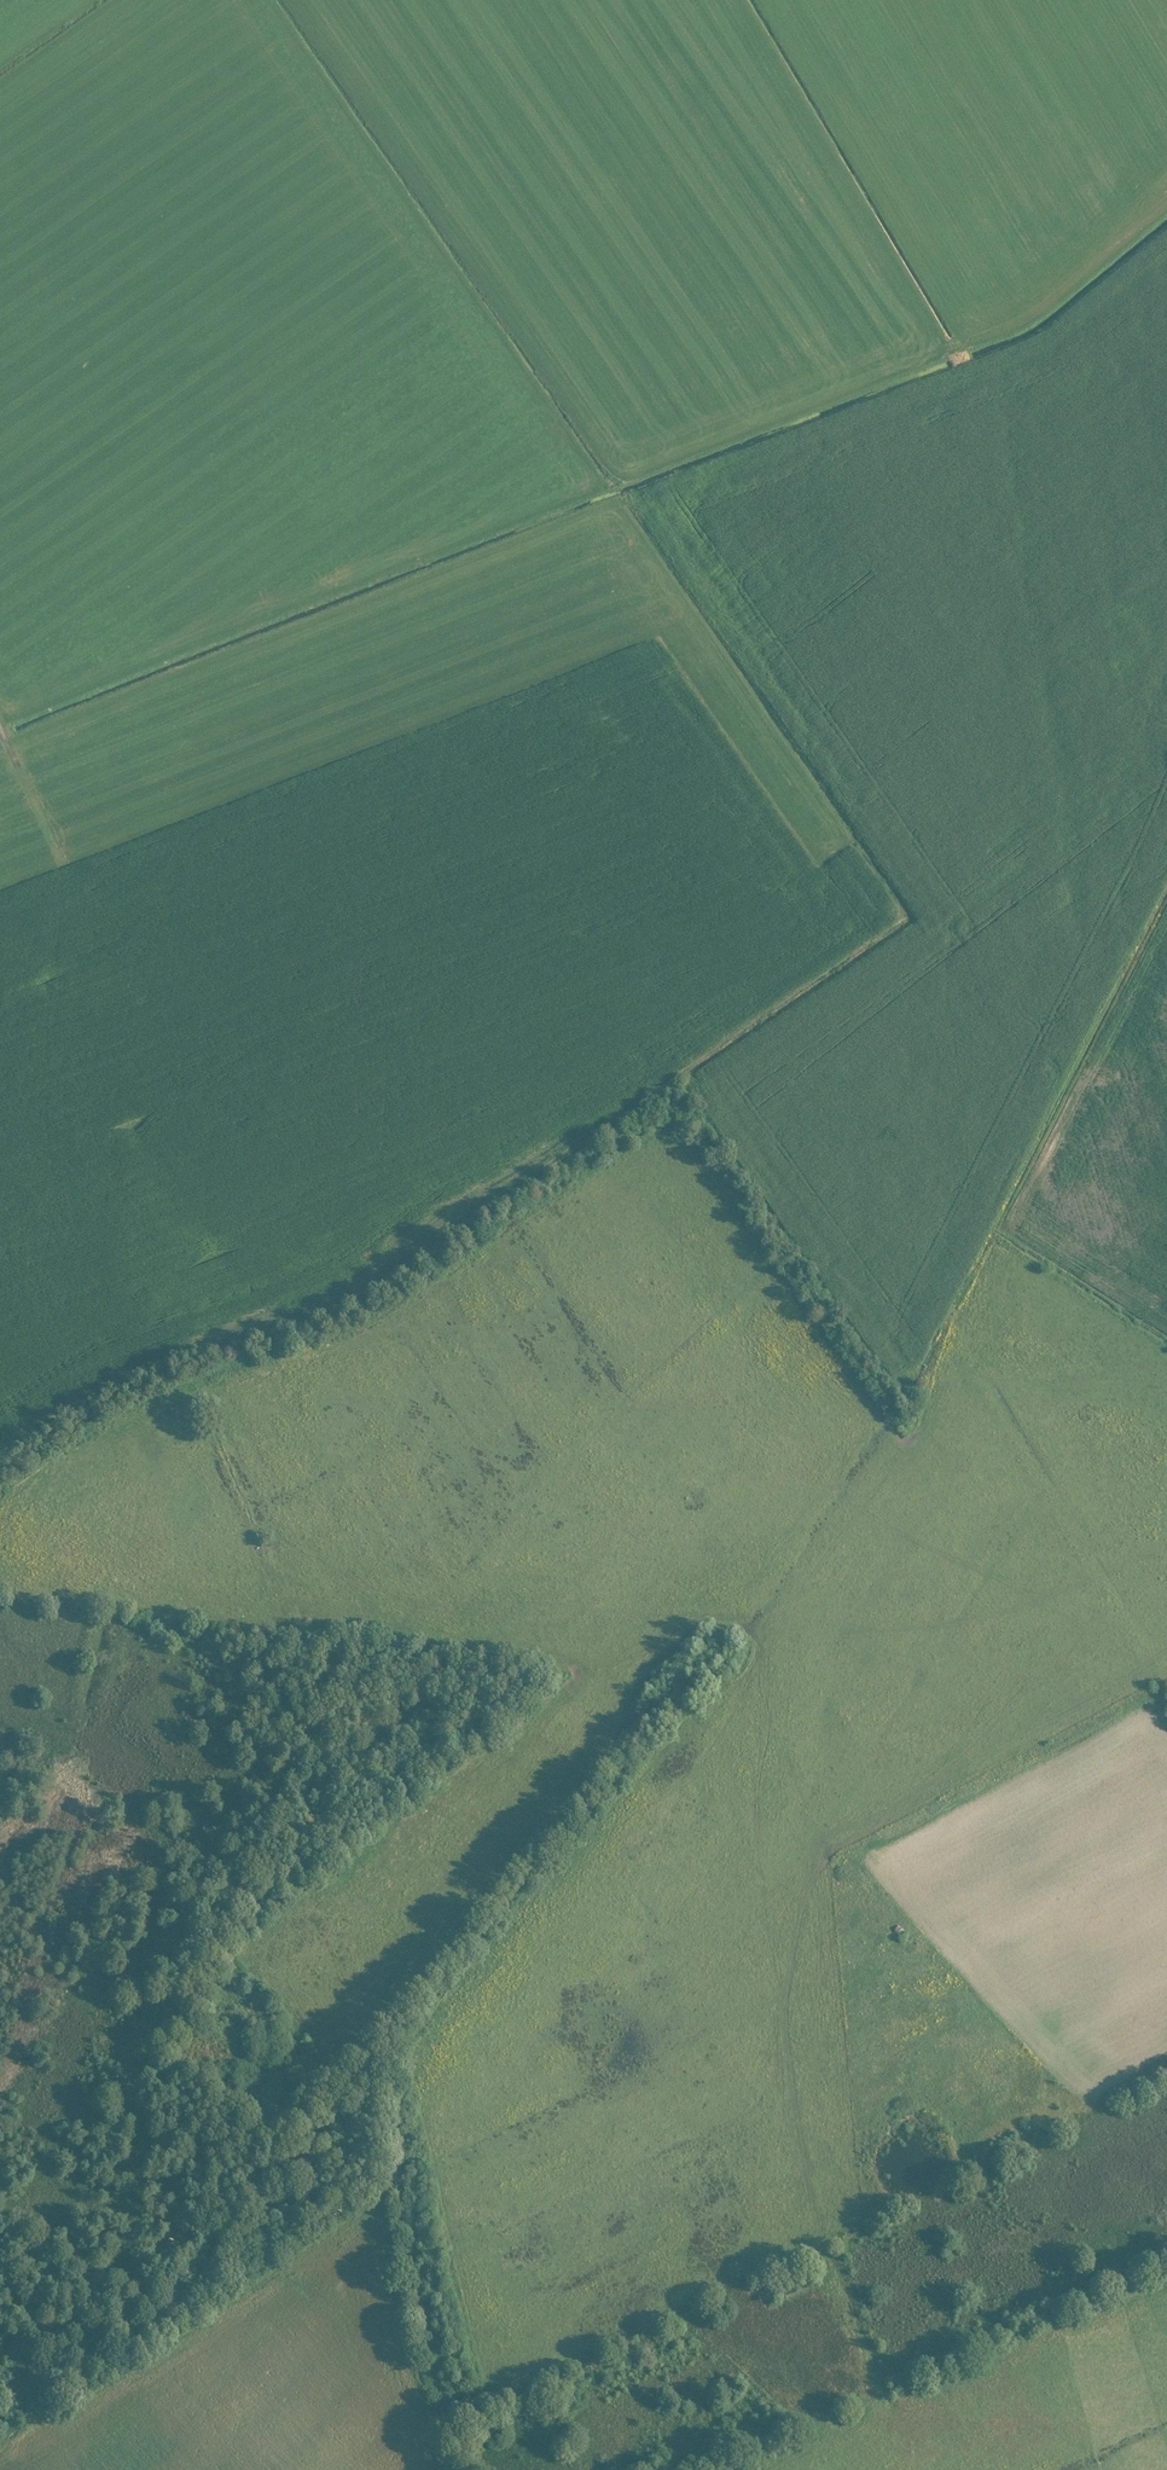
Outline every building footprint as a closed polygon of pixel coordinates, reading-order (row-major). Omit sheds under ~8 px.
[(907,1922),(902,1926),(908,1933),(913,1928),(907,1922)]
